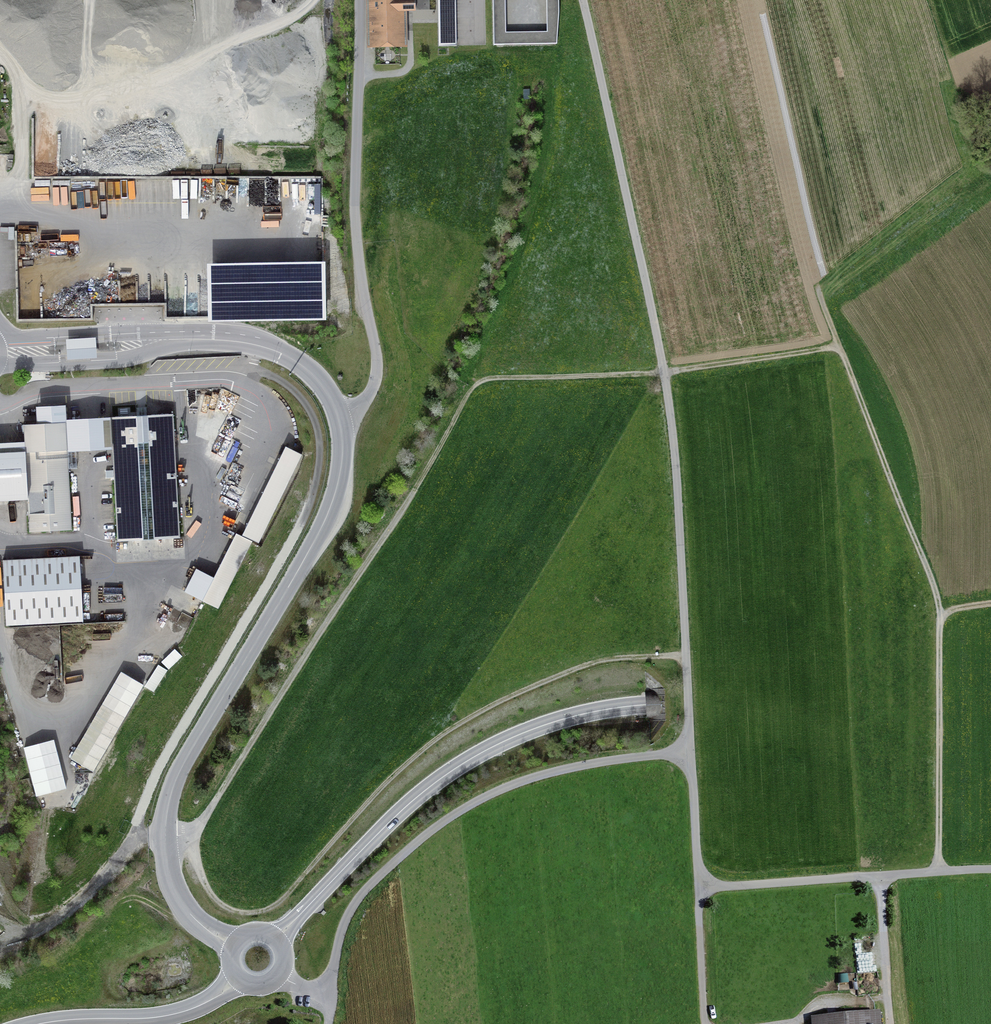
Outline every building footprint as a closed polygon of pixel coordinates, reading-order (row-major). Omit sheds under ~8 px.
[(370,49),(407,49),(406,13),(416,13),(416,0),(369,0),(370,49)] [(438,47),(456,47),(456,0),(438,0),(438,47)] [(495,44),(556,43),(560,11),(560,0),(547,0),(547,31),(505,32),(505,0),(494,0),(495,44)] [(161,220),(179,219),(177,175),(91,179),(92,200),(121,198),(122,218),(160,216),(161,220)] [(327,258),(209,260),(210,319),(328,318),(327,258)] [(96,338),(66,339),(67,360),(97,358),(96,338)] [(171,414),(109,417),(116,540),(178,537),(171,414)] [(0,444),(0,501),(28,500),(30,532),(71,530),(65,422),(21,425),(22,443),(0,444)] [(241,536),(251,541),(258,544),(302,455),(285,447),(241,536)] [(218,610),(251,541),(241,536),(236,533),(202,603),(218,610)] [(78,557),(1,562),(5,627),(82,622),(78,557)] [(184,635),(191,615),(181,612),(174,631),(184,635)] [(176,647),(162,660),(169,668),(183,655),(176,647)] [(159,663),(146,685),(155,691),(168,668),(159,663)] [(122,672),(70,759),(93,772),(144,685),(122,672)] [(56,738),(25,745),(36,794),(67,787),(56,738)] [(810,1019),(810,1023),(882,1023),(881,1012),(810,1019)]
